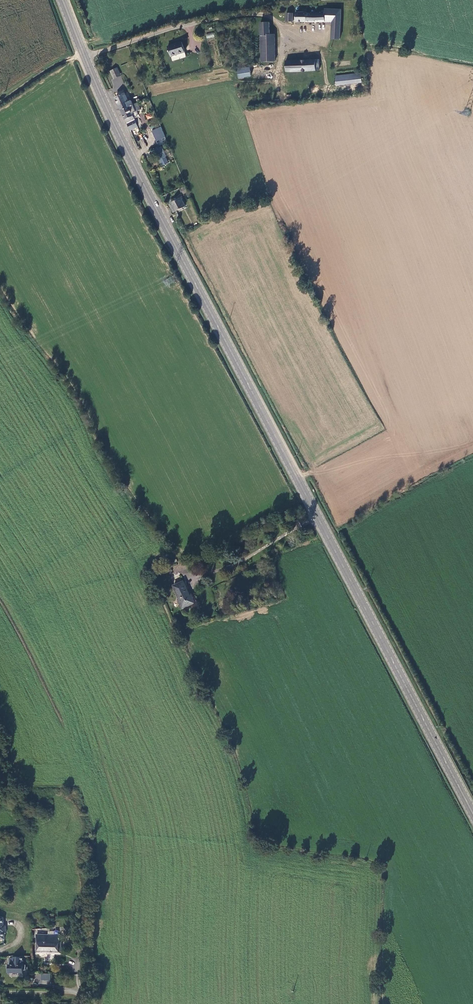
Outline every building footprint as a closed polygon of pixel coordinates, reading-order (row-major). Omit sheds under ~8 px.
[(331,40),(341,40),(341,21),(341,10),(325,10),(325,14),(307,14),(306,13),(295,13),(296,22),(331,23),(331,40)] [(260,23),(261,62),(275,62),(275,35),(270,35),(270,23),(260,23)] [(181,42),(168,47),(172,57),(185,53),(181,42)] [(319,61),(301,61),(297,61),(286,61),(287,72),(316,72),(319,72),(319,61)] [(249,67),(236,68),(238,78),(251,77),(249,67)] [(119,68),(112,71),(116,80),(122,77),(119,68)] [(317,86),(316,72),(287,72),(284,72),(285,88),(317,86)] [(361,74),(336,76),(337,84),(362,82),(361,74)] [(117,98),(122,111),(129,107),(133,105),(132,101),(129,102),(125,94),(117,98)] [(136,107),(152,101),(150,98),(135,105),(136,107)] [(122,111),(128,123),(135,120),(132,113),(129,107),(122,111)] [(132,131),(139,127),(135,120),(128,123),(132,131)] [(159,127),(153,130),(158,141),(163,138),(159,127)] [(162,146),(154,149),(160,166),(168,163),(162,146)] [(182,198),(178,200),(173,203),(172,203),(176,211),(186,206),(182,198)] [(192,599),(184,582),(174,587),(180,600),(179,600),(183,609),(196,604),(193,598),(192,599)] [(37,952),(61,953),(62,942),(59,942),(59,931),(48,931),(48,934),(36,934),(36,941),(37,941),(37,952)] [(23,966),(23,959),(13,958),(13,959),(14,962),(10,961),(9,973),(23,974),(23,970),(26,970),(26,966),(23,966)]
